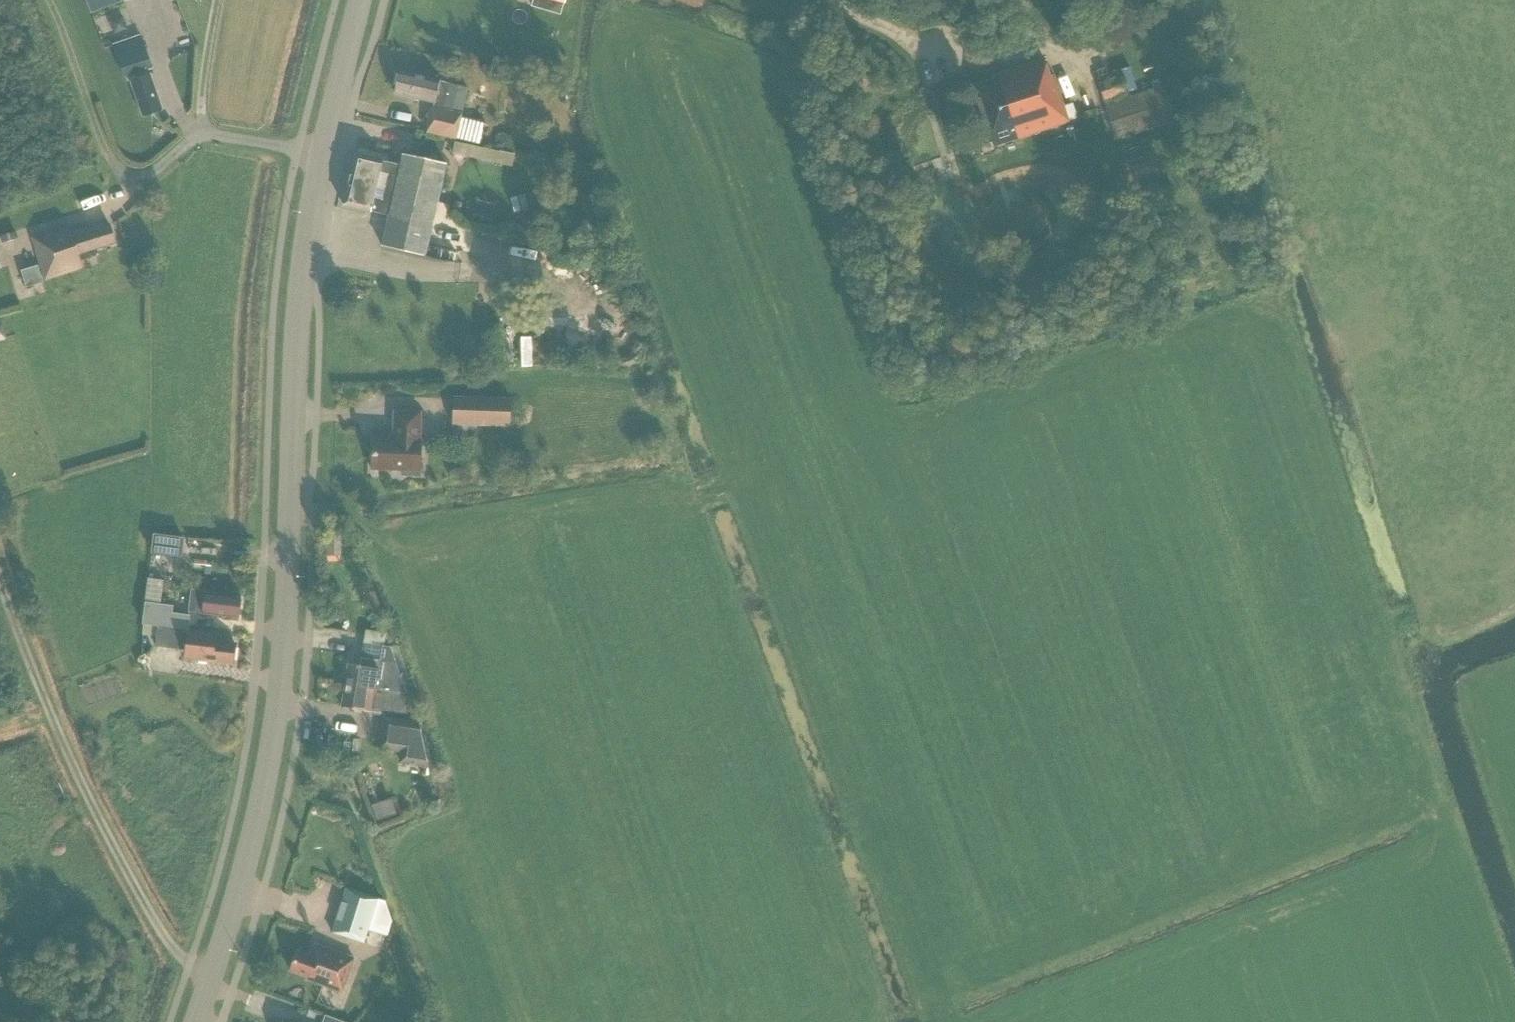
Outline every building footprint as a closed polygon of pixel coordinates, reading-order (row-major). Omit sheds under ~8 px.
[(92,11),(120,0),(87,0),(92,11)] [(532,3),(555,10),(558,0),(533,0),(532,3)] [(143,115),(162,109),(150,74),(148,68),(152,67),(140,35),(114,44),(127,82),(131,80),(143,115)] [(1069,120),(1077,118),(1071,102),(1064,105),(1054,74),(1050,75),(1044,57),(992,74),(993,78),(972,85),(991,146),(1069,121),(1069,120)] [(401,70),(395,93),(434,102),(427,131),(452,137),(455,138),(456,137),(460,118),(468,87),(439,80),(440,79),(401,70)] [(1104,100),(1127,93),(1119,70),(1096,78),(1104,100)] [(1116,139),(1175,120),(1163,85),(1105,104),(1116,139)] [(460,118),(456,137),(465,139),(480,142),(484,123),(470,120),(460,118)] [(499,151),(496,163),(512,166),(515,154),(499,151)] [(359,207),(362,192),(367,190),(375,192),(376,190),(381,191),(382,187),(395,190),(401,164),(400,164),(388,161),(356,153),(343,204),(359,207)] [(400,164),(401,164),(395,190),(382,187),(381,191),(376,190),(375,192),(367,190),(362,192),(359,207),(371,210),(389,214),(382,245),(455,262),(457,253),(427,246),(446,163),(403,153),(400,164)] [(94,249),(115,242),(110,224),(103,226),(102,222),(71,231),(70,225),(32,236),(45,279),(83,267),(80,260),(97,255),(94,249)] [(39,266),(22,271),(28,290),(45,284),(39,266)] [(521,342),(523,369),(534,368),(532,341),(521,342)] [(510,398),(455,396),(453,423),(509,426),(510,398)] [(402,474),(420,475),(421,439),(420,439),(421,411),(394,410),(393,438),(373,437),(372,468),(402,469),(402,474)] [(184,562),(186,543),(155,540),(153,559),(184,562)] [(239,617),(241,596),(205,592),(206,590),(192,588),(189,610),(202,612),(239,617)] [(145,600),(142,623),(144,624),(158,625),(188,629),(188,628),(190,614),(173,612),(174,604),(145,600)] [(144,624),(143,634),(157,636),(158,625),(144,624)] [(157,636),(156,645),(186,649),(187,646),(199,647),(197,659),(233,663),(236,643),(215,640),(216,632),(188,628),(188,629),(158,625),(157,636)] [(366,626),(361,657),(362,657),(361,665),(349,663),(348,663),(345,684),(396,692),(405,693),(403,681),(396,662),(384,660),(387,645),(379,644),(382,629),(366,626)] [(372,710),(385,712),(408,715),(405,693),(396,692),(345,684),(342,705),(342,706),(372,710)] [(384,716),(379,747),(404,751),(409,720),(384,716)] [(374,805),(379,821),(398,815),(393,799),(374,805)] [(378,898),(346,887),(332,931),(364,941),(378,898)] [(342,991),(354,957),(315,943),(310,955),(298,950),(290,970),(308,976),(307,979),(342,991)]
